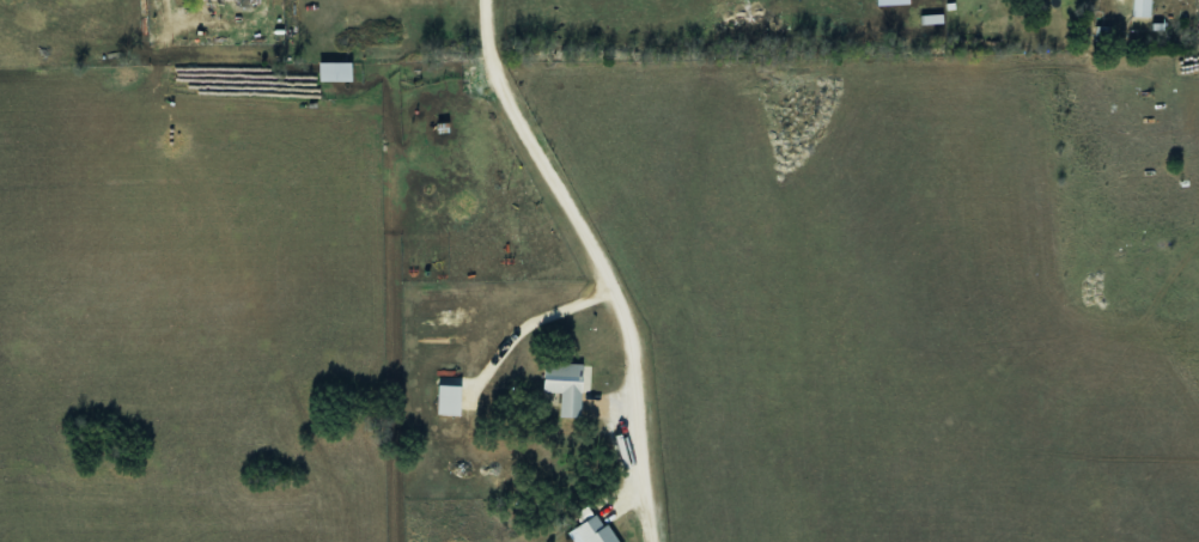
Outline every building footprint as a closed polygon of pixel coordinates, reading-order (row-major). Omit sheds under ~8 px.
[(1151,0),(1132,0),(1132,17),(1151,17),(1151,0)] [(583,363),(543,362),(542,391),(561,392),(560,416),(580,417),(583,363)] [(458,415),(459,385),(436,385),(436,415),(458,415)] [(574,541),(617,541),(598,512),(567,531),(574,541)]
